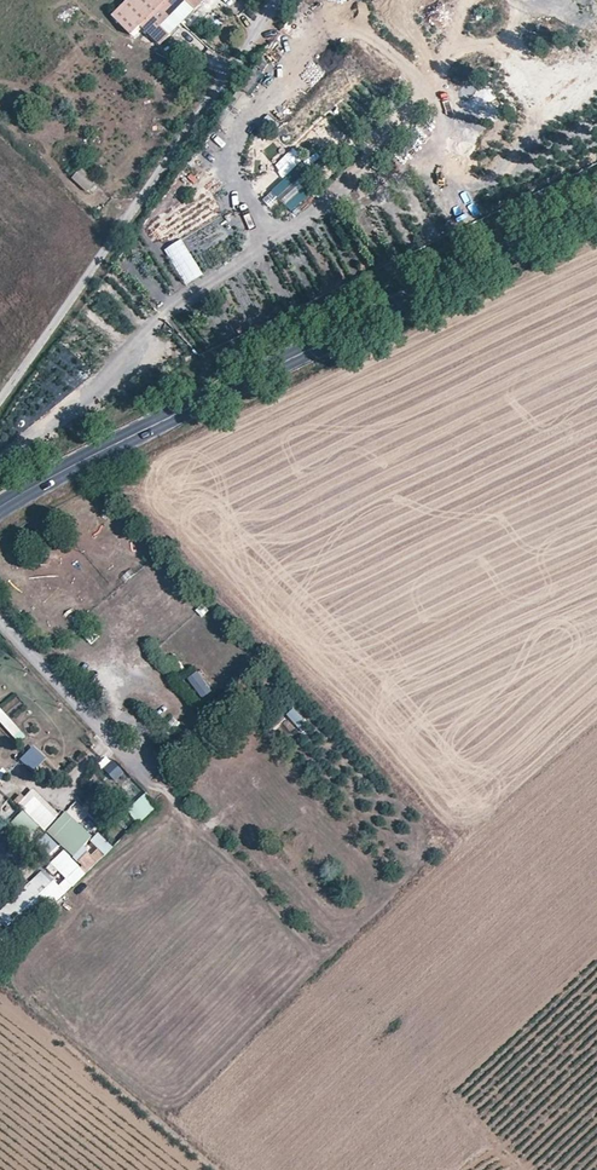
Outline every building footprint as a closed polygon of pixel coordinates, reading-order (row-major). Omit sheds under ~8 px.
[(112,17),(132,37),(142,28),(159,46),(204,0),(129,0),(112,17)] [(361,97),(342,108),(348,118),(367,107),(361,97)] [(323,144),(342,126),(335,119),(316,137),(323,144)] [(274,124),(255,139),(264,149),(283,134),(274,124)] [(277,145),(263,149),(265,157),(279,153),(277,145)] [(72,178),(87,192),(96,182),(81,169),(72,178)] [(270,188),(288,212),(314,193),(295,169),(270,188)] [(273,187),(280,181),(271,170),(263,176),(273,187)] [(261,199),(270,189),(262,182),(254,192),(261,199)] [(262,198),(269,209),(280,202),(272,191),(262,198)] [(198,211),(200,218),(217,212),(210,192),(190,199),(194,212),(198,211)] [(193,256),(233,232),(223,215),(183,239),(193,256)] [(147,220),(150,244),(183,239),(181,223),(163,226),(162,218),(147,220)] [(185,681),(194,689),(204,679),(194,670),(185,681)] [(17,743),(24,737),(0,707),(0,723),(17,743)] [(172,735),(180,723),(172,718),(165,730),(172,735)] [(35,745),(18,757),(29,773),(46,761),(35,745)] [(74,784),(87,771),(79,762),(65,775),(74,784)] [(32,788),(16,804),(22,811),(11,821),(31,842),(58,816),(32,788)] [(127,804),(134,821),(155,811),(148,795),(127,804)] [(60,846),(85,873),(112,848),(97,833),(92,838),(79,824),(88,816),(76,803),(33,843),(47,859),(60,846)] [(82,871),(63,850),(0,909),(0,940),(4,944),(82,871)]
